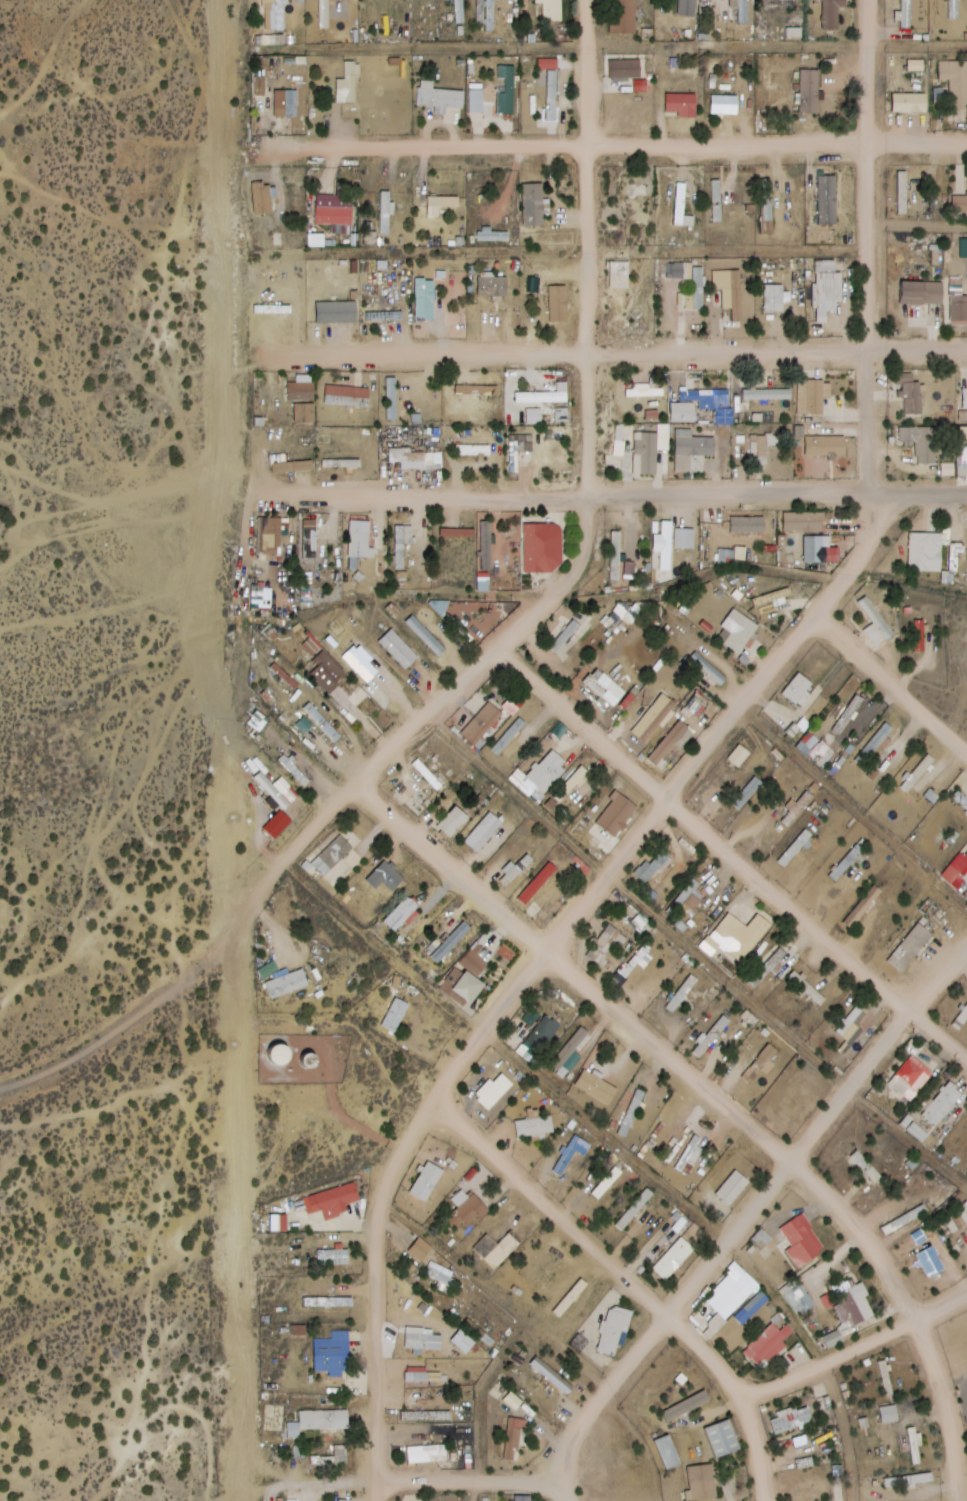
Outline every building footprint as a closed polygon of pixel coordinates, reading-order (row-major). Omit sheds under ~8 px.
[(306,0),(265,0),(267,30),(288,29),(287,2),(306,2),(306,0)] [(419,17),(443,17),(443,0),(419,0),(419,17)] [(466,23),(466,0),(457,0),(457,23),(466,23)] [(496,0),(479,0),(479,24),(487,24),(487,29),(496,29),(496,0)] [(565,0),(545,0),(545,20),(565,20),(565,0)] [(626,7),(613,7),(613,32),(641,32),(641,0),(626,0),(626,7)] [(700,0),(681,0),(680,14),(699,15),(700,0)] [(841,6),(850,6),(850,0),(815,0),(815,1),(823,0),(824,29),(841,29),(841,6)] [(902,27),(915,27),(915,0),(902,0),(902,27)] [(963,0),(950,0),(950,18),(963,18),(963,0)] [(259,43),(285,43),(285,35),(259,35),(259,43)] [(644,59),(610,59),(610,81),(644,81),(644,59)] [(966,106),(966,84),(962,84),(963,62),(941,61),(940,79),(952,80),(952,90),(963,90),(963,106),(966,106)] [(505,63),(495,63),(494,112),(505,112),(505,63)] [(277,116),(300,116),(300,87),(298,87),(298,67),(256,67),(256,95),(277,95),(277,116)] [(550,69),(549,119),(561,119),(561,108),(572,109),(572,100),(560,99),(561,69),(550,69)] [(803,111),(822,111),(822,73),(803,73),(803,111)] [(337,96),(350,96),(350,79),(337,79),(337,96)] [(435,88),(435,80),(419,80),(418,105),(438,106),(438,114),(449,114),(449,107),(466,108),(467,89),(435,88)] [(679,117),(700,117),(700,93),(668,93),(668,115),(679,115),(679,117)] [(741,113),(741,93),(713,93),(713,113),(741,113)] [(894,112),(931,112),(931,93),(894,93),(894,112)] [(910,170),(899,170),(899,214),(910,214),(910,170)] [(839,175),(820,175),(820,225),(839,225),(839,175)] [(724,179),(713,179),(713,222),(724,222),(724,179)] [(697,214),(688,214),(689,182),(678,181),(676,225),(697,226),(697,214)] [(273,213),(273,183),(256,182),(255,213),(273,213)] [(546,226),(546,183),(524,183),(524,226),(546,226)] [(394,191),(383,191),(383,233),(394,233),(394,191)] [(317,195),(317,225),(357,225),(357,195),(317,195)] [(461,197),(430,197),(430,216),(441,216),(441,206),(461,206),(461,197)] [(309,245),(328,246),(328,234),(310,233),(309,245)] [(819,259),(819,322),(830,322),(830,311),(845,311),(845,269),(839,269),(839,259),(819,259)] [(715,270),(716,288),(724,288),(725,308),(734,308),(735,321),(745,321),(743,269),(715,270)] [(510,276),(481,276),(480,296),(510,296),(510,276)] [(418,319),(438,319),(438,277),(418,277),(418,319)] [(946,302),(946,281),(904,281),(904,302),(946,302)] [(793,300),(793,283),(766,284),(767,312),(786,312),(786,301),(793,300)] [(539,318),(571,316),(570,285),(537,286),(539,318)] [(953,323),(966,323),(966,295),(953,295),(953,323)] [(696,309),(703,308),(701,299),(695,300),(696,309)] [(359,322),(359,301),(318,301),(318,322),(359,322)] [(368,319),(404,320),(404,310),(368,310),(368,319)] [(399,418),(399,377),(388,377),(388,418),(399,418)] [(813,380),(801,380),(801,411),(813,411),(813,380)] [(289,399),(317,400),(317,381),(289,381),(289,399)] [(370,405),(371,386),(327,385),(327,404),(370,405)] [(479,393),(479,385),(459,385),(459,393),(479,393)] [(673,423),(700,422),(700,410),(717,409),(717,423),(731,423),(730,410),(724,410),(724,401),(732,400),(732,388),(683,389),(683,401),(672,401),(673,423)] [(745,389),(745,398),(794,398),(794,389),(745,389)] [(808,456),(852,456),(852,437),(838,437),(838,429),(808,429),(808,456)] [(660,430),(635,430),(635,474),(660,474),(660,430)] [(770,445),(781,445),(781,434),(751,434),(751,464),(770,464),(770,445)] [(718,456),(718,436),(677,436),(677,456),(718,456)] [(403,469),(445,469),(445,449),(390,449),(390,462),(403,462),(403,469)] [(374,464),(373,452),(323,454),(323,466),(374,464)] [(717,461),(676,457),(675,468),(716,473),(717,461)] [(957,463),(945,463),(945,474),(957,474),(957,463)] [(785,511),(785,530),(827,530),(827,511),(785,511)] [(260,553),(276,553),(276,517),(260,517),(260,553)] [(415,544),(415,525),(398,525),(398,559),(407,559),(407,544),(415,544)] [(526,525),(526,572),(564,572),(564,525),(526,525)] [(945,572),(945,533),(912,533),(912,572),(945,572)] [(827,535),(806,535),(806,564),(827,564),(827,535)] [(962,571),(962,542),(951,542),(951,571),(962,571)] [(675,547),(663,548),(664,567),(676,566),(675,547)] [(895,637),(872,594),(860,600),(873,625),(866,629),(876,647),(895,637)] [(720,640),(741,653),(759,625),(734,609),(722,627),(731,633),(726,640),(722,638),(720,640)] [(917,621),(916,648),(923,649),(924,621),(917,621)] [(380,642),(408,670),(422,656),(394,628),(380,642)] [(349,674),(330,655),(311,674),(331,693),(349,674)] [(582,684),(612,711),(629,693),(599,665),(582,684)] [(528,701),(517,691),(504,706),(515,716),(528,701)] [(675,702),(661,692),(632,731),(646,741),(675,702)] [(463,733),(481,749),(488,741),(486,739),(507,716),(491,702),(463,733)] [(528,724),(521,717),(493,748),(500,754),(528,724)] [(697,732),(682,719),(648,757),(661,769),(680,747),(682,749),(697,732)] [(857,761),(868,768),(894,727),(883,720),(857,761)] [(824,766),(838,752),(824,739),(811,753),(824,766)] [(730,758),(741,767),(753,753),(742,743),(730,758)] [(518,784),(537,802),(571,767),(553,750),(518,784)] [(445,783),(427,765),(421,770),(440,789),(445,783)] [(767,784),(759,775),(732,802),(741,811),(767,784)] [(782,819),(790,826),(817,797),(808,790),(782,819)] [(641,809),(622,793),(598,822),(617,838),(641,809)] [(471,817),(458,805),(438,826),(451,838),(471,817)] [(464,840),(478,853),(505,823),(491,810),(464,840)] [(312,862),(335,886),(357,866),(347,856),(362,842),(349,828),(312,862)] [(779,860),(787,867),(817,836),(809,828),(779,860)] [(652,863),(649,860),(635,872),(647,885),(676,858),(667,849),(652,863)] [(505,874),(499,879),(506,887),(536,861),(527,850),(503,871),(505,874)] [(407,878),(387,859),(366,880),(377,890),(384,882),(393,891),(407,878)] [(852,928),(886,893),(878,886),(844,921),(852,928)] [(420,906),(409,895),(384,920),(395,931),(420,906)] [(745,964),(775,925),(761,914),(750,927),(740,919),(726,937),(719,932),(713,939),(745,964)] [(443,961),(473,929),(465,922),(435,954),(443,961)] [(905,973),(936,934),(921,922),(889,960),(905,973)] [(596,942),(609,957),(629,939),(615,924),(596,942)] [(627,975),(639,987),(664,963),(651,951),(627,975)] [(440,988),(467,1009),(492,976),(465,956),(440,988)] [(309,986),(303,967),(289,972),(287,967),(278,970),(275,962),(258,968),(262,980),(264,980),(270,998),(309,986)] [(792,976),(823,1006),(829,999),(798,969),(792,976)] [(678,1006),(696,985),(691,980),(673,1001),(678,1006)] [(397,1032),(413,1005),(399,996),(383,1024),(397,1032)] [(842,1049),(850,1054),(874,1014),(858,1004),(840,1033),(849,1039),(842,1049)] [(959,1029),(966,1022),(966,1006),(951,1020),(959,1029)] [(696,1053),(704,1059),(733,1019),(724,1013),(696,1053)] [(564,1026),(548,1014),(525,1045),(541,1056),(564,1026)] [(754,1084),(765,1071),(770,1075),(786,1055),(772,1044),(745,1077),(754,1084)] [(890,1083),(912,1102),(936,1072),(914,1054),(890,1083)] [(576,1084),(611,1106),(621,1090),(587,1068),(576,1084)] [(516,1084),(502,1070),(476,1097),(490,1111),(516,1084)] [(966,1093),(951,1081),(924,1115),(939,1127),(966,1093)] [(648,1092),(638,1088),(619,1133),(630,1137),(648,1092)] [(557,1135),(555,1116),(517,1119),(519,1138),(557,1135)] [(587,1157),(595,1145),(576,1134),(554,1171),(564,1177),(579,1152),(587,1157)] [(885,1176),(860,1151),(853,1158),(878,1183),(885,1176)] [(706,1195),(715,1202),(745,1163),(737,1156),(706,1195)] [(410,1192),(427,1202),(447,1170),(430,1160),(410,1192)] [(594,1192),(600,1198),(618,1180),(613,1174),(594,1192)] [(326,1219),(350,1213),(348,1204),(361,1201),(356,1183),(319,1192),(326,1219)] [(656,1194),(649,1188),(617,1225),(625,1231),(656,1194)] [(468,1227),(490,1211),(478,1194),(452,1213),(457,1219),(461,1216),(468,1227)] [(884,1229),(889,1237),(931,1212),(926,1204),(884,1229)] [(953,1220),(965,1231),(966,1228),(966,1205),(953,1220)] [(788,1251),(801,1270),(830,1250),(804,1214),(782,1229),(794,1247),(788,1251)] [(497,1246),(488,1236),(475,1248),(495,1268),(520,1245),(510,1234),(497,1246)] [(666,1281),(697,1251),(683,1238),(653,1268),(666,1281)] [(319,1265),(350,1265),(350,1246),(337,1246),(337,1249),(319,1249),(319,1265)] [(915,1255),(925,1280),(947,1272),(938,1247),(915,1255)] [(460,1292),(467,1280),(433,1261),(426,1273),(460,1292)] [(764,1288),(739,1262),(722,1278),(732,1289),(713,1307),(721,1315),(704,1332),(711,1339),(735,1315),(745,1325),(772,1300),(763,1290),(764,1288)] [(590,1284),(582,1278),(555,1312),(563,1318),(590,1284)] [(877,1315),(861,1279),(836,1290),(852,1326),(877,1315)] [(801,1317),(818,1306),(803,1284),(786,1295),(801,1317)] [(354,1306),(354,1298),(312,1298),(312,1307),(354,1306)] [(626,1346),(635,1311),(613,1305),(600,1352),(617,1357),(620,1345),(626,1346)] [(798,1334),(785,1321),(779,1327),(775,1323),(745,1352),(763,1370),(798,1334)] [(407,1345),(444,1346),(444,1335),(435,1334),(435,1328),(407,1328),(407,1345)] [(333,1339),(316,1339),(316,1373),(352,1373),(352,1331),(333,1331),(333,1339)] [(476,1344),(462,1331),(453,1340),(467,1354),(476,1344)] [(885,1397),(896,1395),(893,1370),(908,1369),(907,1357),(880,1360),(885,1397)] [(664,1413),(668,1422),(712,1398),(708,1389),(664,1413)] [(777,1435),(816,1423),(809,1404),(771,1416),(777,1435)] [(901,1422),(898,1404),(880,1408),(883,1425),(901,1422)] [(301,1430),(351,1430),(351,1411),(300,1411),(300,1422),(290,1422),(290,1436),(301,1436),(301,1430)] [(526,1417),(509,1417),(509,1447),(526,1447),(526,1417)] [(706,1429),(719,1459),(744,1449),(731,1419),(706,1429)] [(925,1464),(921,1427),(910,1429),(914,1465),(925,1464)] [(656,1441),(668,1471),(685,1465),(673,1434),(656,1441)] [(409,1463),(448,1463),(448,1446),(409,1446),(409,1463)] [(689,1500),(690,1500),(718,1499),(717,1467),(690,1468),(691,1491),(689,1491),(689,1500)]
